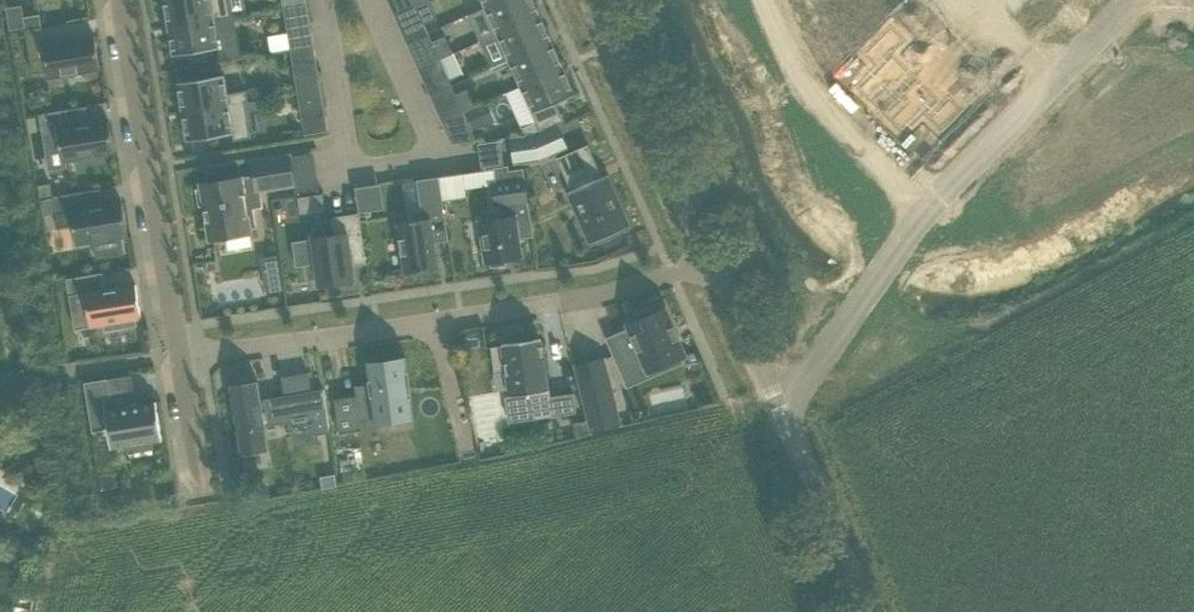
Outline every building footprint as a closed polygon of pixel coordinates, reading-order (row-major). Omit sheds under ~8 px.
[(167,26),(215,18),(215,19),(231,16),(228,0),(163,0),(167,26)] [(417,5),(425,23),(439,17),(431,0),(429,0),(417,5)] [(504,0),(481,0),(485,8),(504,0)] [(541,16),(534,0),(504,0),(485,8),(497,35),(541,16)] [(806,5),(804,8),(817,21),(838,0),(801,0),(806,5)] [(817,21),(831,35),(834,32),(841,40),(862,19),(875,32),(897,9),(888,0),(878,0),(838,0),(817,21)] [(307,3),(284,7),(287,26),(311,22),(307,3)] [(23,17),(25,30),(42,27),(39,14),(23,17)] [(890,55),(870,76),(891,97),(925,63),(904,42),(917,28),(903,14),(876,41),(890,55)] [(215,18),(167,26),(172,56),(217,48),(219,61),(241,58),(234,15),(231,16),(215,19),(215,18)] [(509,62),(553,42),(541,16),(497,35),(509,62)] [(68,75),(86,72),(97,70),(100,70),(94,36),(44,44),(42,27),(25,30),(32,74),(47,71),(48,78),(51,78),(68,75)] [(433,41),(441,58),(454,52),(447,35),(433,41)] [(521,89),(565,69),(553,42),(509,62),(521,89)] [(454,52),(441,58),(441,59),(450,79),(463,73),(454,52)] [(925,63),(892,97),(915,121),(935,100),(953,118),(973,97),(960,84),(954,91),(925,63)] [(318,69),(295,73),(298,92),(322,88),(318,69)] [(521,89),(507,95),(525,135),(538,133),(540,132),(557,124),(565,121),(556,103),(576,94),(565,69),(521,89)] [(245,99),(248,99),(246,87),(227,90),(225,74),(177,82),(181,111),(245,101),(245,99)] [(322,88),(298,92),(301,111),(325,107),(322,88)] [(470,88),(457,94),(465,112),(478,106),(470,88)] [(251,135),(245,101),(181,111),(186,141),(232,133),(233,138),(251,135)] [(478,106),(465,112),(473,131),(493,122),(484,103),(478,106)] [(61,110),(38,114),(43,142),(59,139),(63,163),(114,154),(109,121),(64,129),(61,110)] [(568,148),(557,124),(540,132),(538,133),(525,135),(510,138),(514,165),(538,161),(568,148)] [(602,178),(588,144),(557,157),(571,191),(568,193),(589,243),(628,227),(607,176),(602,178)] [(295,185),(289,154),(251,161),(253,175),(201,184),(202,188),(197,189),(200,205),(204,204),(210,240),(250,233),(250,228),(256,227),(253,208),(262,206),(259,191),(295,185)] [(503,217),(480,220),(486,262),(491,262),(491,266),(505,264),(504,260),(522,257),(519,238),(533,236),(523,168),(508,170),(508,165),(493,167),(496,183),(493,184),(496,205),(501,205),(503,217)] [(413,210),(414,220),(397,222),(404,273),(438,268),(434,242),(449,240),(439,176),(417,179),(421,209),(413,210)] [(50,183),(37,186),(39,198),(52,196),(50,183)] [(362,211),(387,209),(385,183),(359,185),(362,211)] [(67,194),(52,196),(53,198),(55,214),(71,211),(76,245),(128,236),(122,202),(71,210),(69,194),(67,194)] [(53,198),(41,200),(43,216),(55,214),(53,198)] [(310,199),(295,201),(298,217),(312,215),(310,199)] [(352,265),(367,263),(359,213),(332,217),(335,235),(312,238),(319,286),(355,281),(352,265)] [(217,261),(205,263),(207,272),(219,270),(217,261)] [(105,289),(81,293),(78,276),(66,278),(74,329),(90,327),(103,325),(136,319),(141,318),(136,284),(105,289)] [(65,279),(54,281),(56,292),(66,290),(65,279)] [(618,365),(640,356),(648,373),(686,356),(664,308),(653,312),(651,308),(636,315),(638,319),(627,324),(629,328),(606,338),(618,365)] [(510,396),(505,397),(509,422),(576,412),(573,393),(550,396),(549,384),(547,384),(540,338),(503,343),(503,345),(491,347),(494,371),(506,370),(510,396)] [(375,423),(413,417),(405,358),(367,363),(370,383),(355,385),(356,395),(334,398),(339,433),(362,430),(361,421),(374,419),(375,423)] [(592,433),(620,426),(603,358),(574,365),(592,433)] [(112,449),(112,448),(127,446),(128,453),(153,449),(152,442),(160,440),(161,441),(162,440),(156,401),(154,401),(154,402),(106,410),(104,399),(111,397),(108,378),(84,382),(92,432),(107,429),(110,449),(112,449)] [(288,426),(311,422),(314,435),(330,432),(324,389),(277,397),(278,403),(270,404),(269,398),(261,399),(258,380),(229,385),(241,455),(269,450),(265,426),(289,422),(289,424),(288,424),(288,426)] [(585,420),(573,422),(575,435),(588,432),(585,420)] [(113,474),(99,476),(102,490),(115,488),(113,474)] [(335,474),(320,477),(323,488),(337,486),(335,474)]
